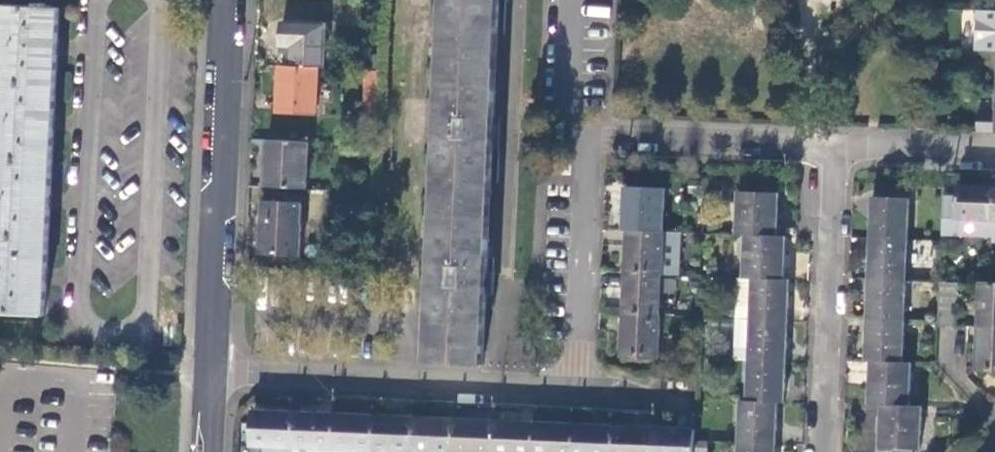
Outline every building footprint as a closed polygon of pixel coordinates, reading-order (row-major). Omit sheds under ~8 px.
[(383,13),(384,0),(372,0),(371,12),(383,13)] [(420,363),(482,366),(485,295),(486,273),(492,146),(493,124),(498,0),(436,0),(420,363)] [(44,316),(59,9),(0,6),(0,314),(44,316)] [(977,10),(975,51),(994,52),(994,11),(977,10)] [(290,66),(318,67),(323,67),(325,25),(282,24),(281,53),(290,54),(290,66)] [(290,66),(279,65),(278,113),(316,114),(318,67),(290,66)] [(364,101),(379,101),(380,69),(365,69),(364,101)] [(994,132),(994,113),(976,112),(976,132),(994,132)] [(500,124),(493,124),(492,146),(499,146),(500,124)] [(307,187),(309,142),(267,140),(265,185),(307,187)] [(363,190),(375,191),(375,181),(363,180),(363,190)] [(992,220),(994,188),(958,187),(957,219),(992,220)] [(626,188),(625,230),(629,230),(665,232),(666,189),(626,188)] [(737,192),(735,234),(743,234),(775,235),(777,194),(737,192)] [(870,197),(868,239),(905,241),(907,199),(870,197)] [(260,253),(299,255),(301,223),(300,223),(301,203),(263,201),(260,253)] [(363,238),(372,239),(373,222),(364,221),(363,238)] [(664,274),(665,232),(629,230),(628,273),(664,274)] [(680,255),(680,232),(665,232),(664,274),(675,274),(676,255),(680,255)] [(743,234),(741,276),(752,277),(782,278),(783,236),(775,235),(743,234)] [(905,241),(868,239),(867,280),(904,281),(905,241)] [(494,273),(486,273),(485,295),(493,295),(494,273)] [(664,274),(628,273),(628,313),(663,314),(664,274)] [(735,276),(733,317),(750,318),(752,277),(741,276),(735,276)] [(787,278),(782,278),(752,277),(750,318),(785,320),(787,278)] [(904,281),(867,280),(865,320),(902,321),(904,281)] [(989,284),(980,284),(978,329),(994,329),(994,284),(989,284)] [(663,314),(628,313),(626,372),(662,373),(663,314)] [(748,359),(750,318),(733,317),(732,358),(748,359)] [(785,320),(750,318),(748,359),(784,360),(785,320)] [(902,321),(865,320),(863,359),(869,359),(900,361),(902,321)] [(978,329),(976,371),(994,372),(994,329),(978,329)] [(784,360),(748,359),(746,399),(776,401),(782,401),(784,360)] [(908,361),(900,361),(869,359),(867,403),(880,403),(906,405),(908,361)] [(776,401),(746,399),(740,399),(738,440),(774,441),(776,401)] [(920,405),(906,405),(880,403),(878,446),(918,448),(920,405)] [(293,447),(294,413),(254,411),(252,445),(272,446),(272,451),(292,451),(293,447)] [(335,414),(294,413),(293,447),(333,449),(335,414)] [(333,451),(373,451),(374,416),(335,414),(333,449),(333,451)] [(373,451),(412,451),(414,418),(374,416),(373,451)] [(454,419),(414,418),(412,451),(453,451),(454,419)] [(453,451),(492,451),(494,421),(454,419),(453,451)] [(492,451),(532,451),(534,423),(494,421),(492,451)] [(534,423),(532,451),(573,451),(574,424),(534,423)] [(574,424),(573,451),(613,451),(614,426),(574,424)] [(613,451),(652,451),(653,428),(614,426),(613,451)] [(694,429),(653,428),(652,451),(693,451),(694,429)] [(738,440),(738,451),(773,451),(774,441),(738,440)]
